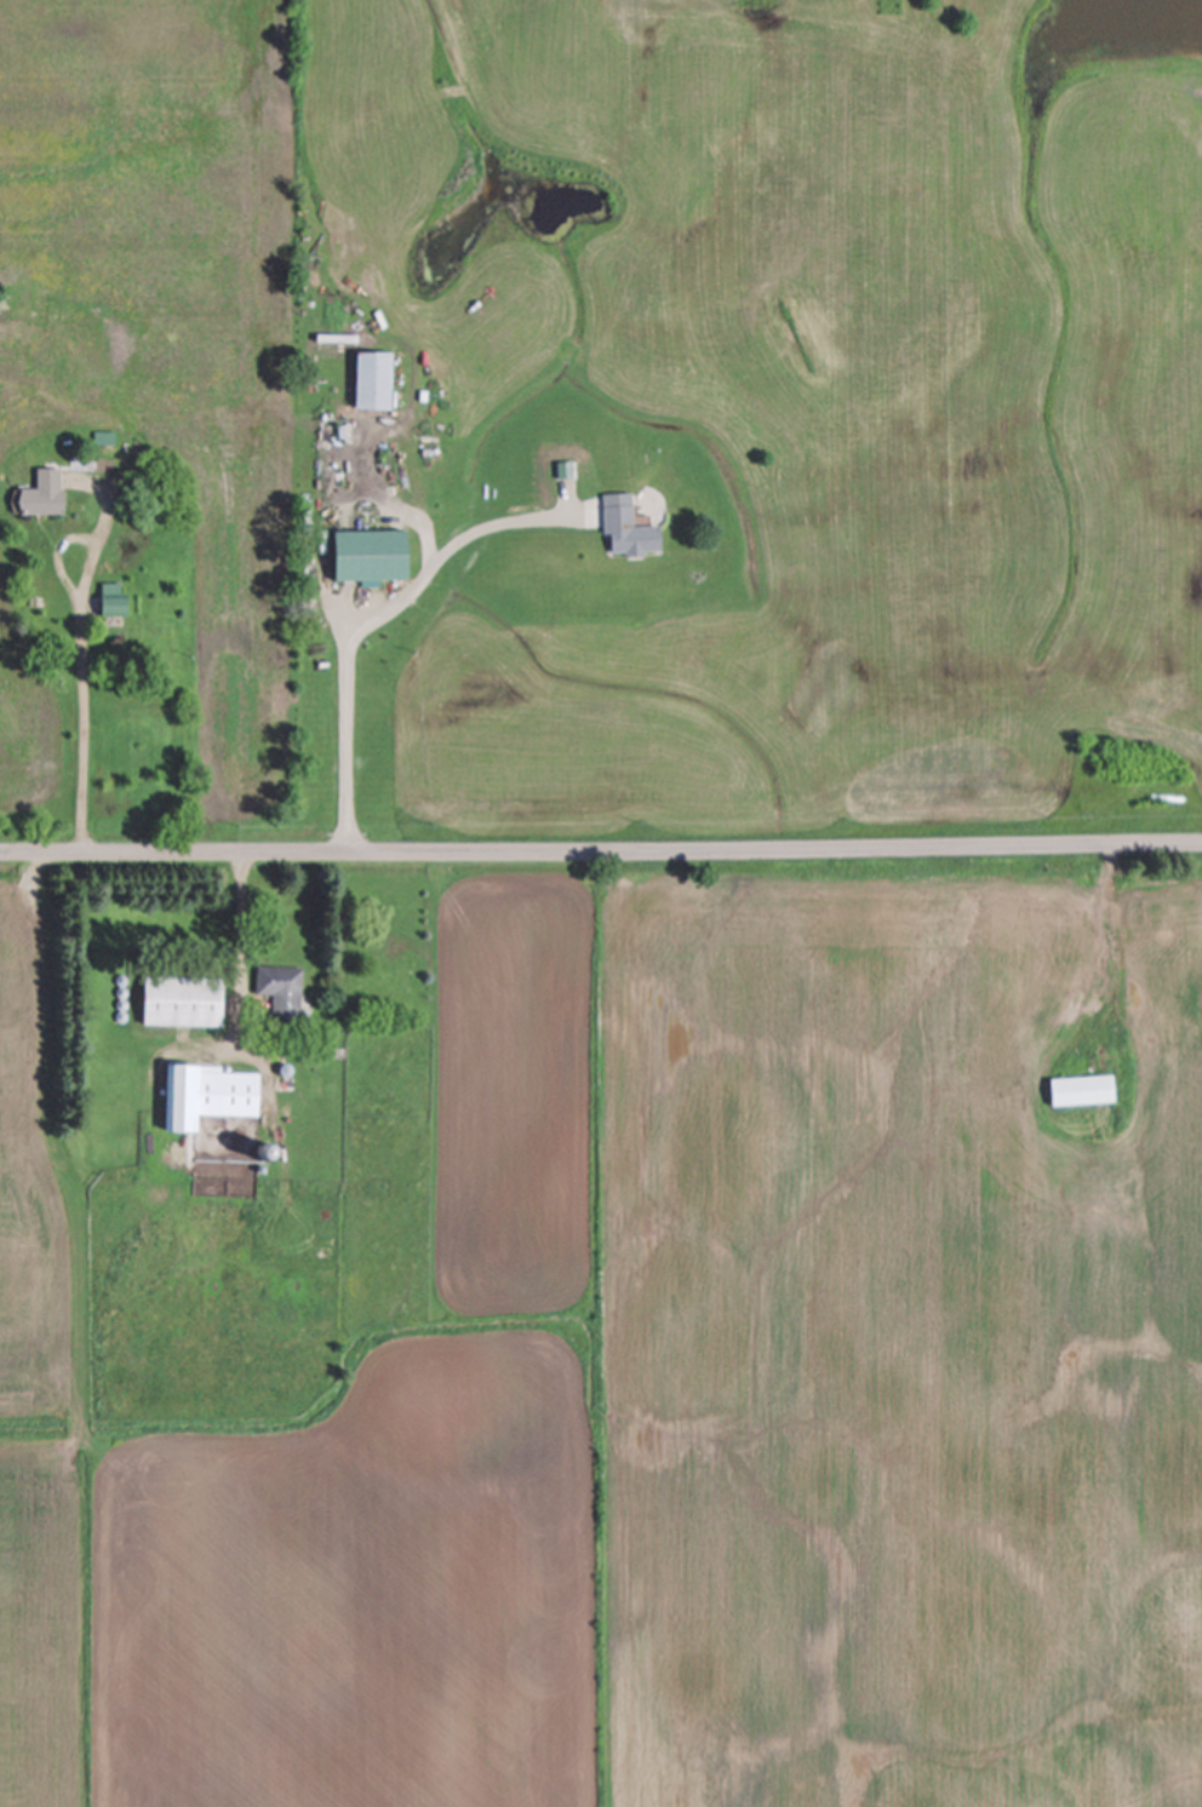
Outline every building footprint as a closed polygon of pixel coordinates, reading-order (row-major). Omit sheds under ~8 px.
[(58,515),(57,469),(31,469),(32,491),(12,491),(12,516),(58,515)] [(658,526),(630,526),(630,507),(601,507),(601,555),(658,554),(658,526)] [(404,581),(403,531),(324,533),(325,583),(404,581)] [(95,596),(95,618),(126,618),(126,596),(95,596)] [(300,969),(256,967),(253,1026),(297,1028),(300,969)] [(222,977),(135,976),(135,1027),(221,1028),(222,977)] [(157,1133),(190,1134),(191,1117),(256,1118),(257,1069),(158,1067),(157,1133)] [(1044,1080),(1045,1108),(1110,1105),(1109,1077),(1044,1080)]
